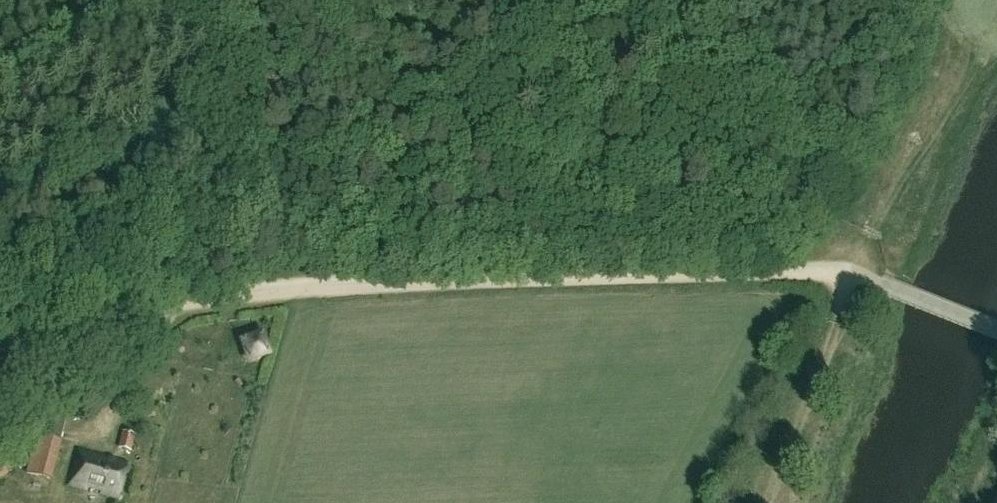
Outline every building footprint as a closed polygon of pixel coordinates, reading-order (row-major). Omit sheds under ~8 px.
[(260,338),(249,347),(260,362),(272,354),(260,338)] [(119,448),(131,451),(135,435),(123,432),(119,448)] [(26,473),(51,479),(62,441),(37,434),(26,473)] [(12,469),(0,449),(0,476),(12,469)] [(100,493),(117,498),(127,465),(78,451),(75,462),(80,464),(77,473),(73,471),(69,484),(86,488),(87,486),(101,490),(100,493)]
